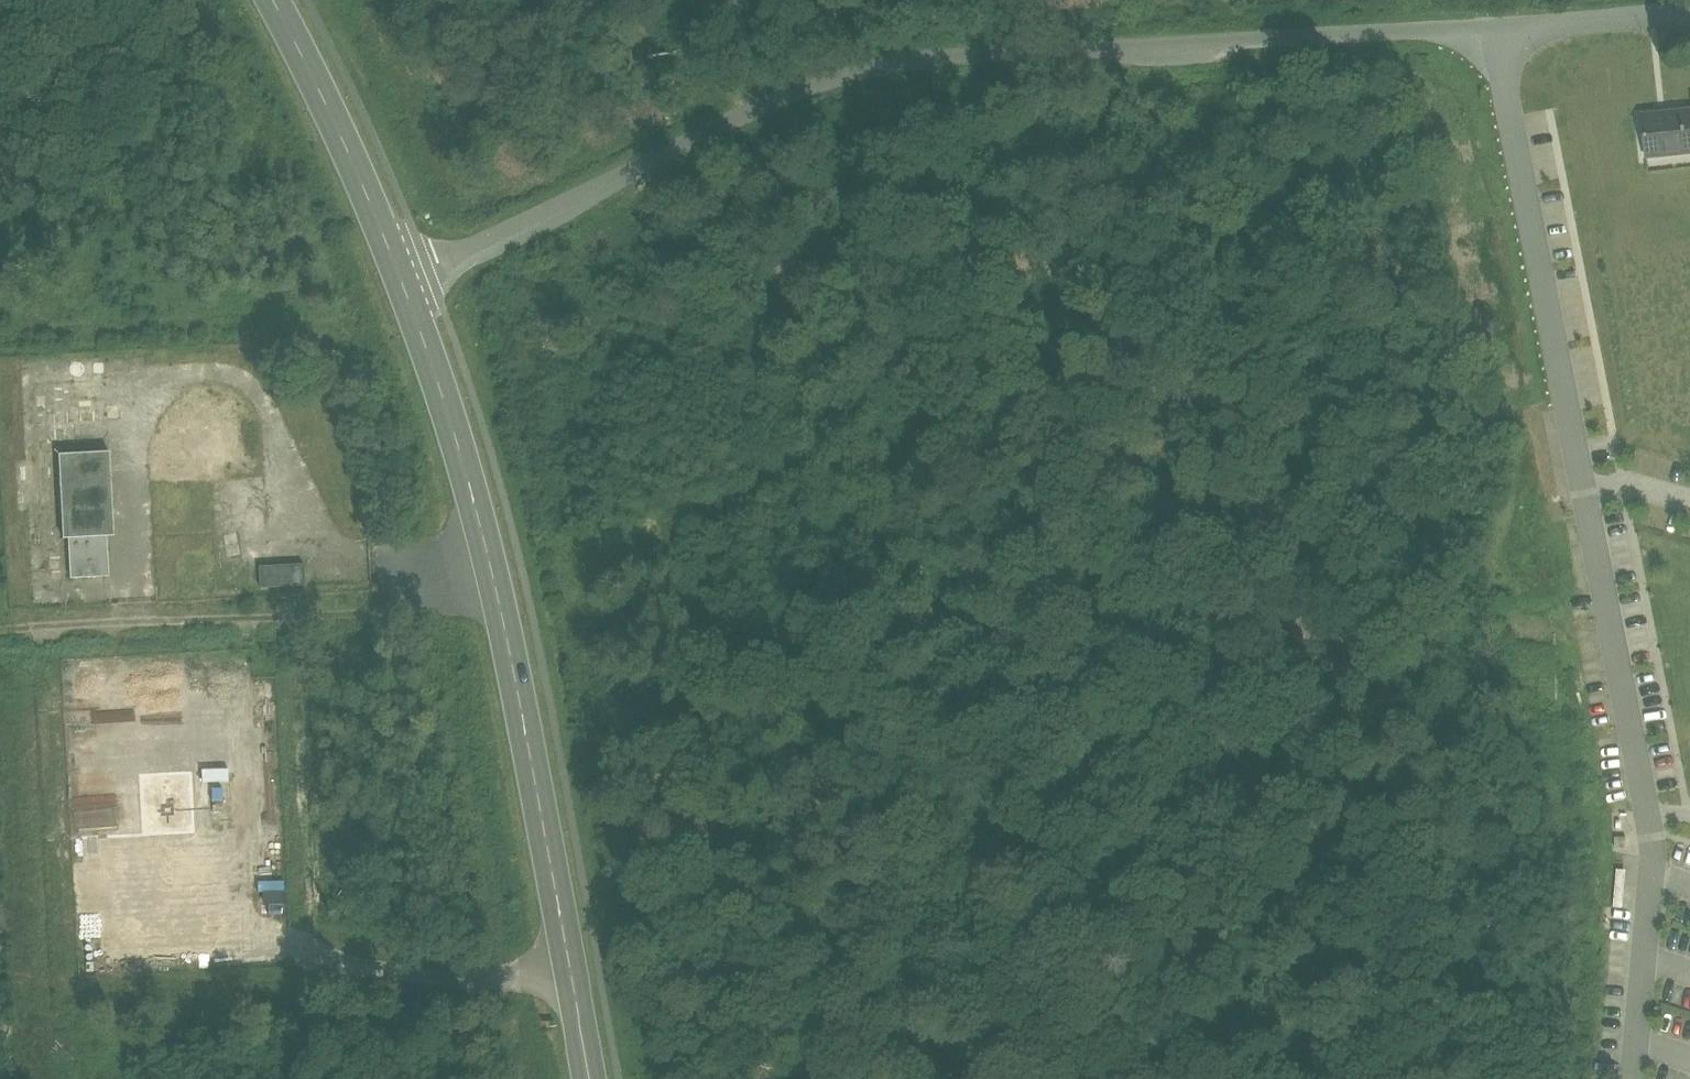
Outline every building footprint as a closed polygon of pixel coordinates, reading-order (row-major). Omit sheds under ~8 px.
[(1645,160),(1689,154),(1689,110),(1665,113),(1640,116),(1645,160)] [(108,455),(60,457),(63,541),(67,540),(105,539),(111,539),(108,455)] [(105,539),(67,540),(69,581),(106,580),(105,539)]
